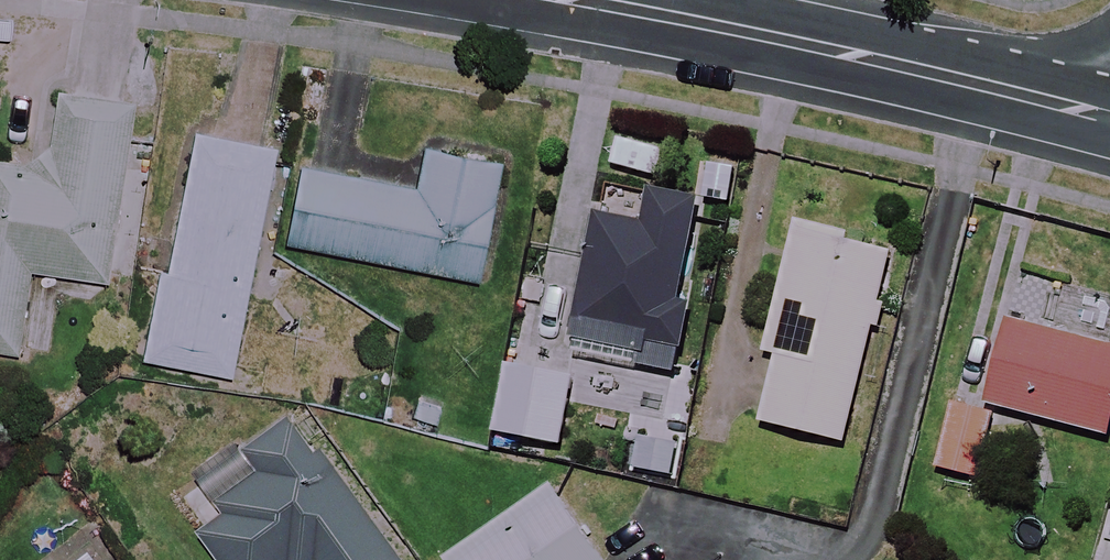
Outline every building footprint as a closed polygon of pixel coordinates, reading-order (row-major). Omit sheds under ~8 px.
[(0,162),(0,350),(48,356),(55,292),(32,289),(34,271),(112,280),(132,103),(55,94),(46,167),(0,162)] [(274,149),(196,134),(152,362),(230,377),(274,149)] [(500,164),(428,149),(419,192),(299,167),(284,241),(476,281),(500,164)] [(697,199),(651,190),(644,228),(596,219),(573,340),(641,353),(638,366),(676,373),(692,289),(680,286),(697,199)] [(891,247),(797,224),(765,353),(776,356),(760,423),(842,444),(891,247)] [(1106,435),(1109,419),(1109,338),(998,312),(977,399),(951,393),(933,468),(975,478),(992,408),(1106,435)] [(572,377),(502,364),(489,432),(559,445),(572,377)] [(263,472),(209,515),(214,520),(199,532),(221,559),(398,559),(286,419),(246,451),(263,472)] [(551,486),(442,559),(601,559),(551,486)] [(90,542),(67,559),(104,559),(90,542)]
